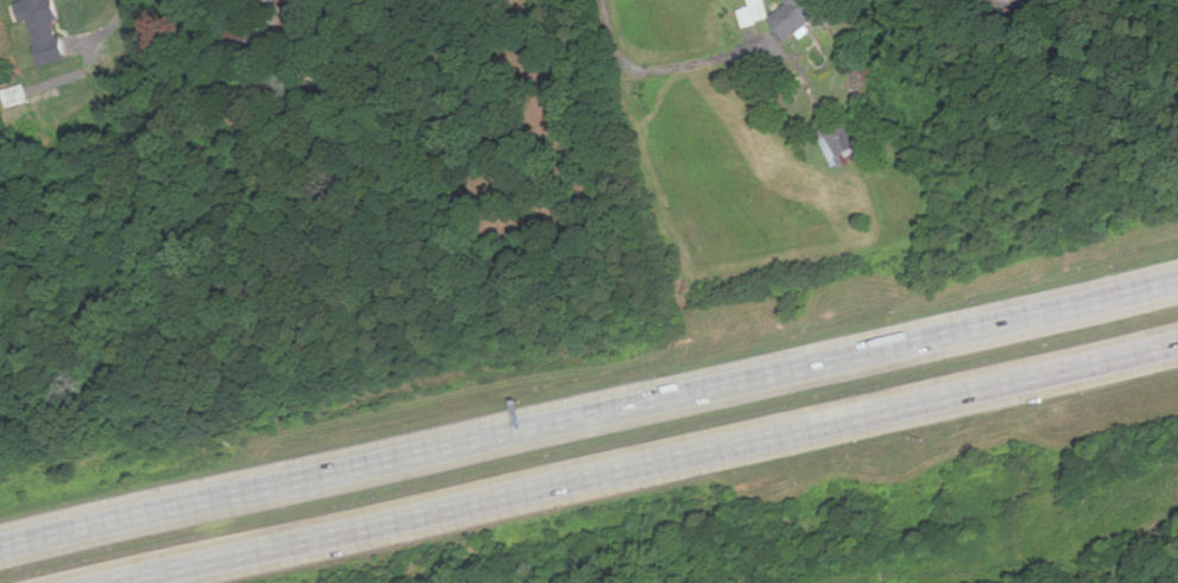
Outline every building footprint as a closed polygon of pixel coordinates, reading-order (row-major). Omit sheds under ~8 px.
[(64,34),(57,35),(54,21),(61,19),(56,0),(24,0),(25,2),(16,4),(21,21),(30,19),(42,66),(70,59),(64,34)] [(768,13),(785,40),(835,6),(831,0),(788,0),(768,13)] [(817,131),(835,170),(863,157),(844,118),(817,131)]
